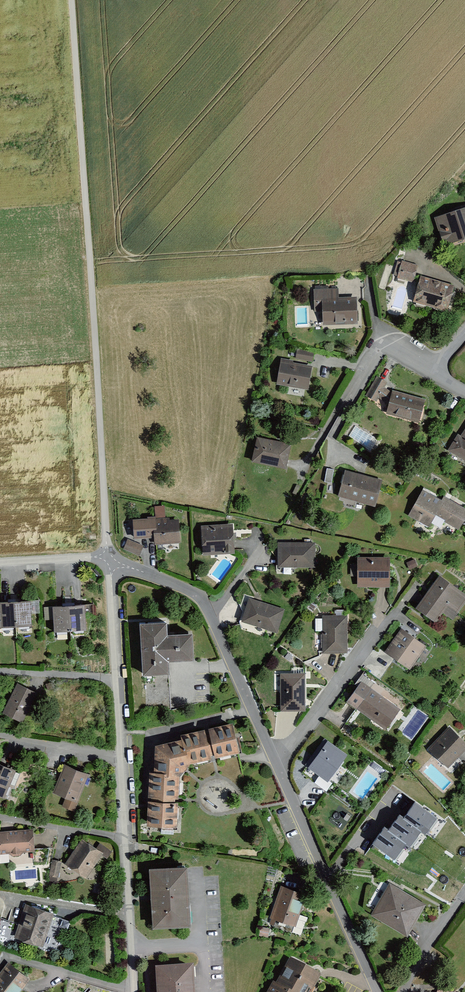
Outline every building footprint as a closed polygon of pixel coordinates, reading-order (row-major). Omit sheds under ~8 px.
[(433,222),(442,247),(464,239),(464,211),(433,222)] [(398,278),(414,282),(418,264),(403,260),(398,278)] [(450,288),(418,280),(412,304),(444,312),(450,288)] [(362,325),(361,303),(343,303),(342,293),(318,294),(318,312),(326,312),(326,326),(362,325)] [(312,360),(312,351),(297,350),(297,359),(312,360)] [(313,366),(278,359),(273,383),(308,391),(313,366)] [(426,399),(391,387),(382,413),(417,425),(426,399)] [(463,437),(454,432),(443,452),(464,465),(464,433),(463,437)] [(290,444),(253,436),(248,463),(284,471),(290,444)] [(380,479),(342,468),(334,495),(372,506),(380,479)] [(422,493),(407,517),(427,528),(434,516),(455,529),(464,513),(464,510),(444,497),(440,503),(422,493)] [(180,518),(153,520),(154,538),(154,544),(182,542),(180,518)] [(154,538),(153,520),(133,521),(134,539),(154,538)] [(230,525),(198,526),(198,554),(231,553),(230,525)] [(143,546),(128,538),(123,549),(140,556),(143,546)] [(313,541),(275,540),(274,566),(312,568),(313,541)] [(386,557),(355,556),(354,586),(386,586),(386,557)] [(412,609),(432,624),(440,613),(451,621),(464,603),(464,596),(438,576),(412,609)] [(285,609),(246,596),(237,622),(276,635),(285,609)] [(0,602),(0,628),(27,628),(27,601),(0,602)] [(80,604),(48,606),(50,634),(81,632),(80,604)] [(344,614),(320,615),(321,653),(345,653),(344,614)] [(162,623),(135,624),(137,674),(163,673),(163,662),(192,662),(191,633),(162,634),(162,623)] [(425,647),(400,628),(383,652),(408,670),(425,647)] [(304,673),(277,673),(278,711),(304,710),(304,673)] [(38,693),(15,682),(0,716),(23,726),(38,693)] [(399,710),(360,682),(345,703),(384,731),(399,710)] [(424,746),(443,766),(464,745),(464,744),(447,725),(424,746)] [(229,727),(150,747),(142,826),(171,829),(176,778),(185,765),(236,753),(229,727)] [(345,756),(325,741),(305,768),(325,783),(345,756)] [(0,763),(0,802),(2,802),(15,768),(0,763)] [(86,774),(62,765),(50,794),(74,804),(86,774)] [(416,802),(404,818),(401,815),(389,830),(384,828),(374,844),(396,861),(405,846),(410,848),(421,832),(426,834),(437,819),(416,802)] [(0,832),(0,854),(31,853),(30,831),(0,832)] [(100,853),(79,839),(63,863),(84,877),(100,853)] [(62,861),(52,859),(49,875),(59,877),(62,861)] [(182,867),(143,869),(147,928),(186,925),(182,867)] [(424,904),(386,881),(367,915),(405,938),(424,904)] [(275,887),(265,921),(293,930),(303,895),(275,887)] [(52,915),(23,904),(10,938),(39,949),(52,915)] [(287,960),(274,985),(271,983),(266,991),(311,991),(319,976),(287,960)] [(0,968),(0,991),(16,991),(26,980),(4,962),(0,968)] [(148,970),(149,991),(190,991),(188,967),(148,970)]
